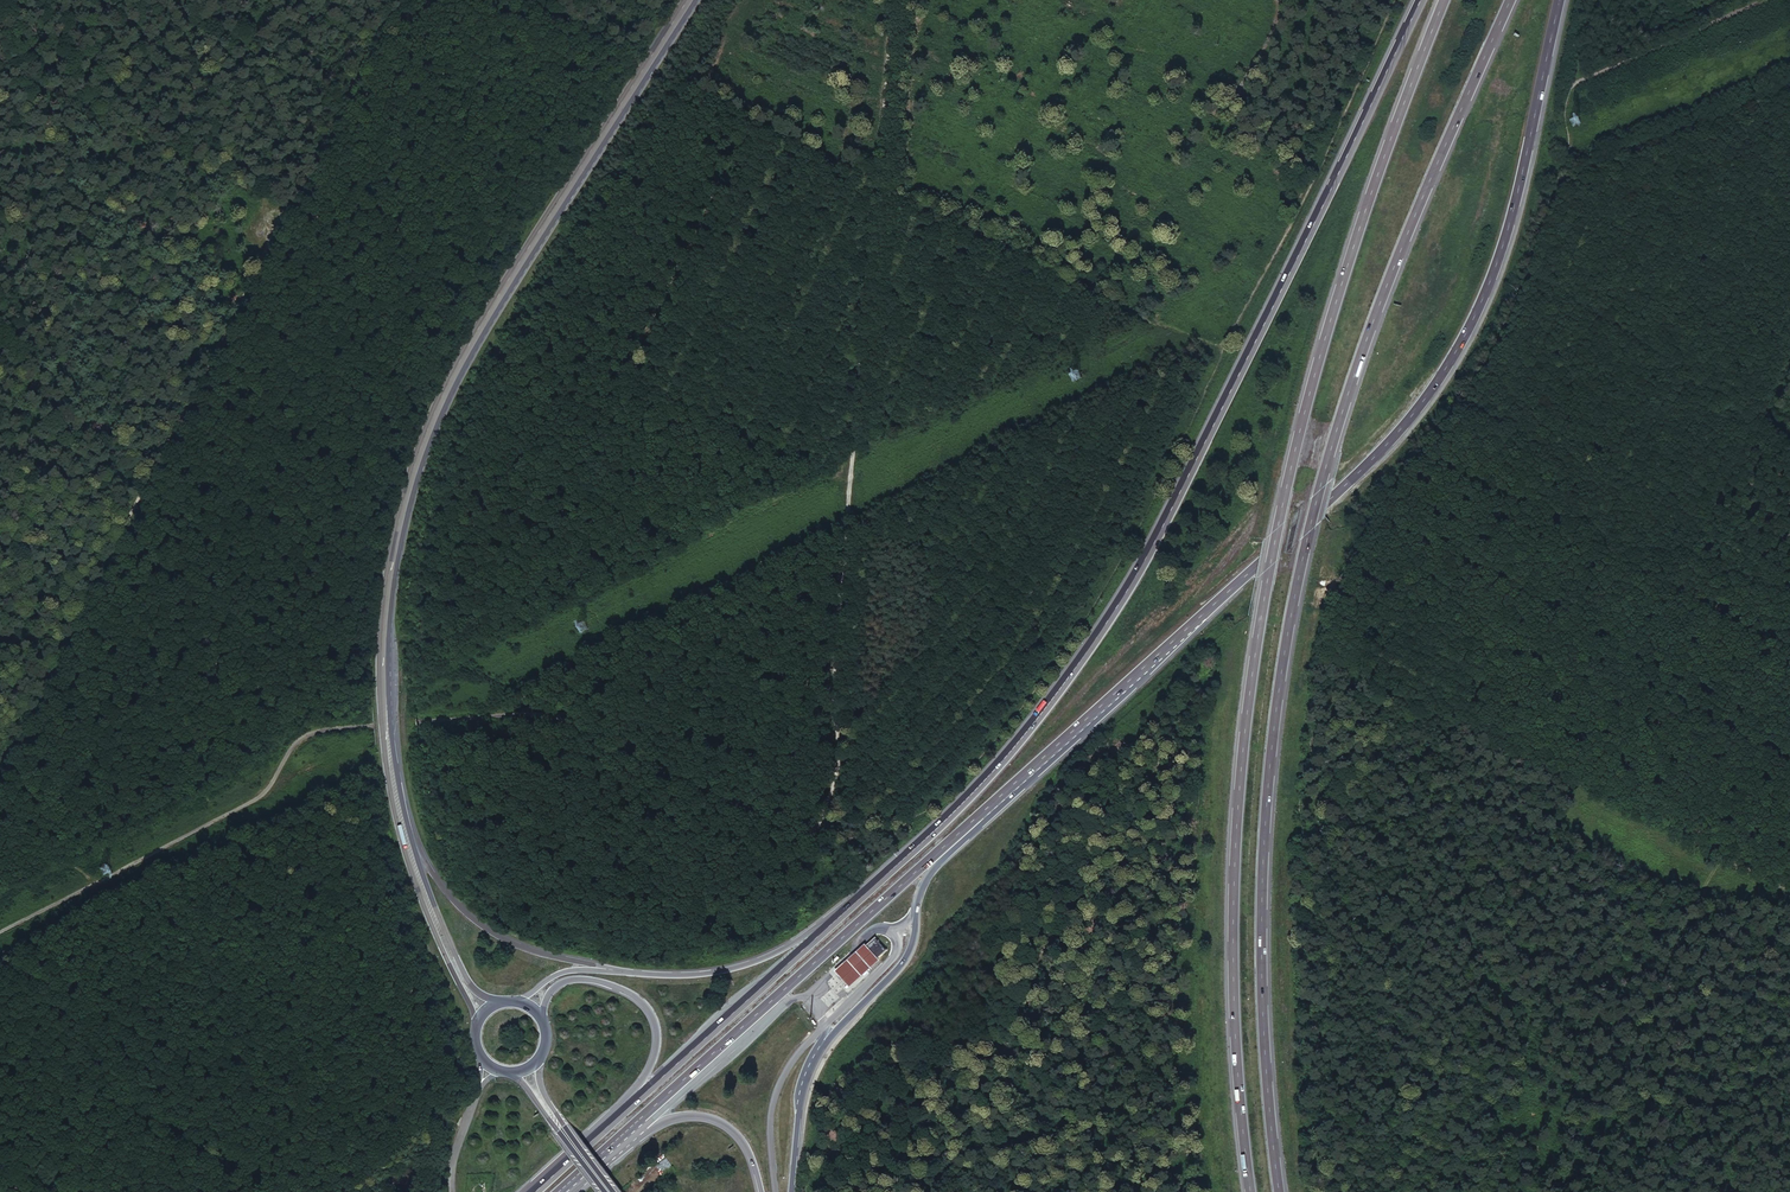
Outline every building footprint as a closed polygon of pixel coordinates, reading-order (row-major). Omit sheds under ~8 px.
[(874,939),(866,946),(877,957),(885,950),(874,939)] [(877,957),(866,946),(864,944),(836,970),(850,986),(879,960),(877,957)] [(952,954),(932,972),(938,978),(958,961),(964,966),(968,962),(962,956),(958,960),(952,954)] [(978,976),(961,990),(967,995),(976,988),(980,991),(984,988),(979,983),(981,979),(978,976)]
